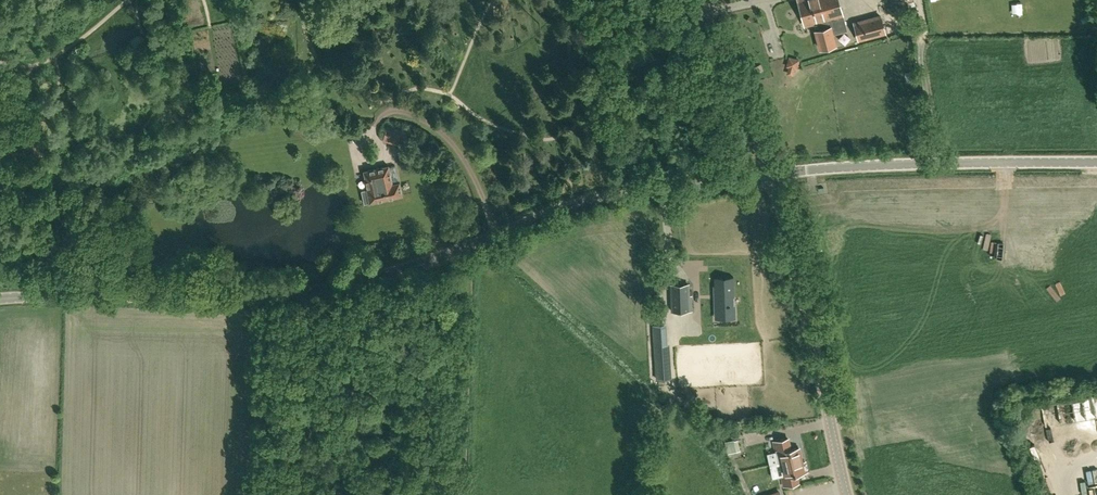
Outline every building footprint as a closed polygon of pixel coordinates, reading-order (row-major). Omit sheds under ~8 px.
[(842,15),(838,0),(798,0),(804,25),(818,22),(820,29),(815,31),(820,49),(835,45),(831,30),(845,26),(842,15)] [(858,40),(885,32),(880,15),(854,23),(858,40)] [(788,56),(785,74),(794,75),(798,58),(788,56)] [(368,189),(367,189),(370,202),(402,195),(399,182),(392,184),(388,166),(364,171),(368,189)] [(742,282),(723,283),(723,291),(724,291),(725,312),(732,312),(732,320),(743,319),(742,302),(743,302),(742,282)] [(688,284),(671,285),(672,311),(691,310),(691,303),(689,303),(688,284)] [(798,483),(796,474),(807,472),(804,462),(802,462),(798,448),(790,450),(787,438),(774,441),(779,463),(781,462),(784,476),(782,477),(784,486),(798,483)] [(729,441),(732,452),(740,451),(737,440),(734,440),(729,441)]
